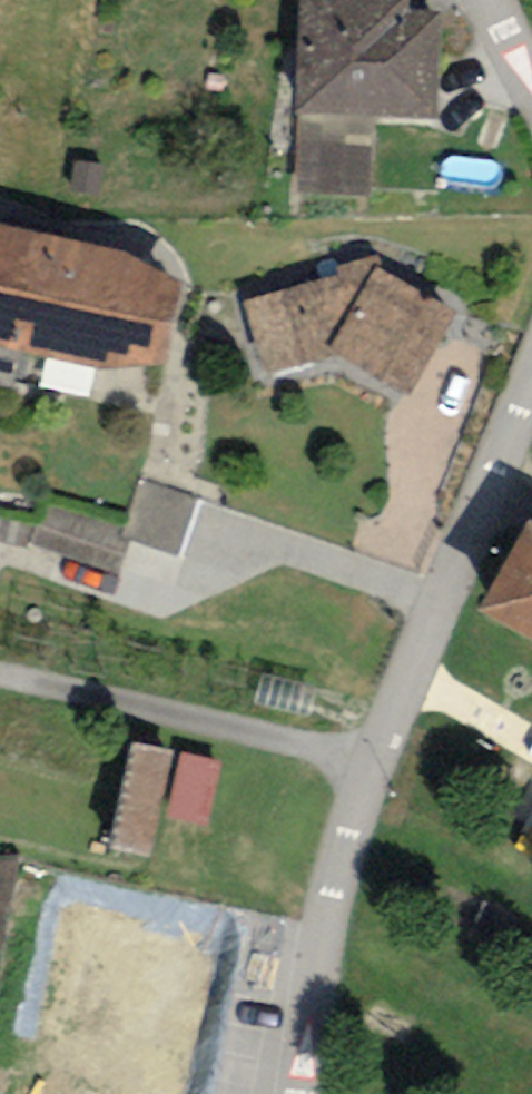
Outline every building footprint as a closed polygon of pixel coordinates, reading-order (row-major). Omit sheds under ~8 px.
[(298,112),(373,116),(436,118),(440,12),(409,11),(409,0),(302,0),(298,112)] [(369,198),(373,116),(298,112),(294,194),(369,198)] [(104,165),(74,161),(70,191),(100,195),(104,165)] [(0,224),(0,349),(102,370),(163,368),(181,279),(165,275),(128,251),(0,224)] [(378,256),(335,264),(341,277),(242,306),(267,375),(335,354),(408,396),(456,312),(380,268),(378,256)] [(134,527),(45,501),(32,546),(120,572),(134,527)] [(530,517),(477,607),(531,640),(531,518),(530,517)] [(317,687),(262,673),(254,704),(310,718),(317,687)] [(174,752),(132,743),(109,846),(151,856),(174,752)] [(221,758),(181,750),(168,817),(208,825),(221,758)] [(0,858),(0,952),(2,952),(18,856),(0,858)]
